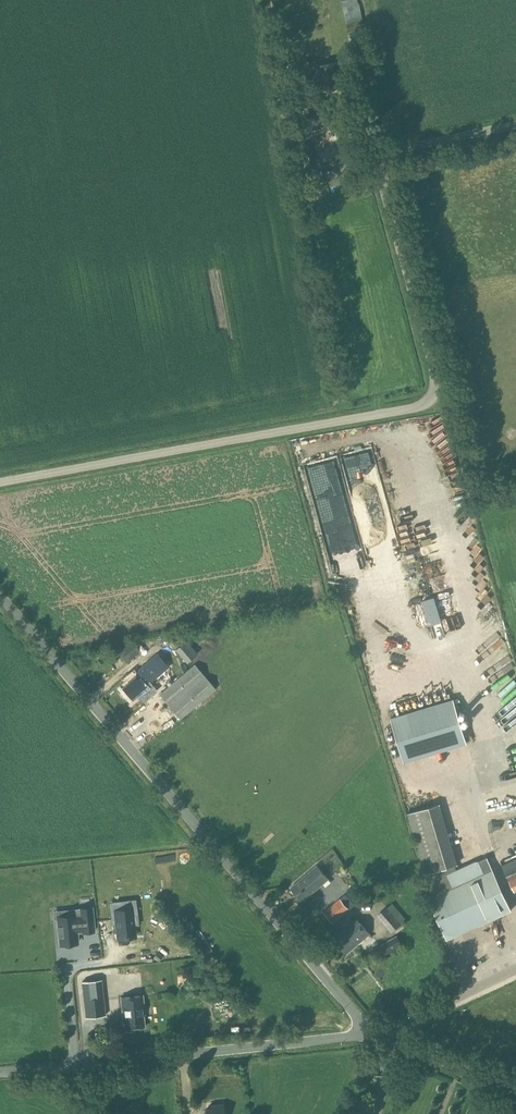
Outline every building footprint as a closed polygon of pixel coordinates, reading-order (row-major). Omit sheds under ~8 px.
[(344,11),(349,33),(364,30),(362,20),(363,20),(360,7),(356,8),(356,4),(359,3),(358,0),(342,0),(343,6),(345,6),(346,10),(344,11)] [(342,86),(338,62),(316,67),(321,91),(342,86)] [(186,639),(176,649),(187,663),(198,653),(186,639)] [(133,641),(119,653),(128,663),(141,651),(133,641)] [(158,654),(138,670),(145,679),(150,684),(169,668),(158,654)] [(195,664),(159,695),(181,720),(216,690),(195,664)] [(128,682),(122,687),(132,698),(144,687),(142,684),(145,679),(138,670),(127,680),(128,682)] [(452,698),(390,717),(403,762),(466,743),(452,698)] [(439,804),(407,814),(425,875),(457,864),(439,804)] [(488,857),(430,883),(435,896),(493,869),(488,857)] [(515,892),(515,859),(502,866),(515,892)] [(317,866),(290,889),(302,902),(328,880),(317,866)] [(493,869),(435,896),(429,899),(448,941),(512,912),(493,869)] [(345,894),(325,912),(334,923),(355,905),(345,894)] [(77,907),(58,909),(61,935),(79,933),(78,923),(84,922),(84,923),(96,922),(93,898),(81,899),(82,907),(77,907)] [(131,900),(113,902),(116,929),(135,927),(133,916),(137,915),(136,906),(132,907),(131,900)] [(392,903),(387,907),(402,924),(406,920),(392,903)] [(387,907),(377,916),(392,933),(402,924),(387,907)] [(357,918),(333,939),(346,954),(370,934),(357,918)] [(397,936),(379,946),(385,956),(403,946),(397,936)] [(104,980),(84,982),(88,1018),(108,1015),(104,980)] [(143,997),(122,999),(124,1022),(125,1022),(126,1028),(144,1026),(143,1015),(145,1015),(143,997)] [(223,1104),(214,1105),(214,1108),(206,1109),(206,1113),(224,1113),(223,1104)]
